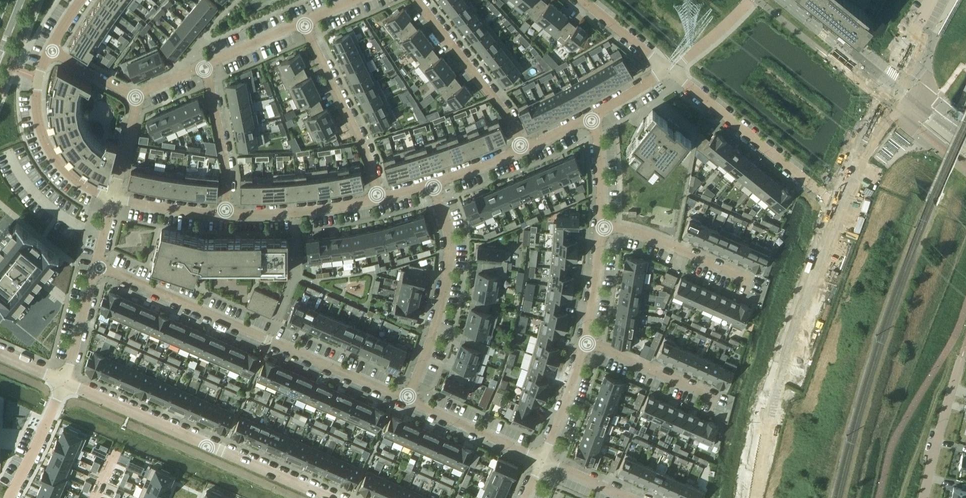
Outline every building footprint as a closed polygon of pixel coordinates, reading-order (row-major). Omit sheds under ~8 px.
[(94,9),(112,22),(118,13),(101,0),(97,5),(96,6),(94,9)] [(101,0),(118,13),(124,5),(128,8),(129,8),(119,0),(101,0)] [(196,4),(210,15),(217,7),(209,0),(200,0),(196,4)] [(470,0),(468,1),(467,0),(453,0),(445,6),(452,15),(470,0)] [(459,23),(477,9),(470,0),(452,15),(459,23)] [(542,0),(519,0),(517,2),(530,13),(529,16),(542,0)] [(558,9),(549,2),(548,4),(543,0),(542,0),(529,16),(543,27),(558,9)] [(858,39),(872,21),(863,14),(846,0),(810,0),(858,39)] [(488,6),(492,11),(496,7),(491,2),(488,6)] [(196,4),(189,12),(203,23),(210,15),(196,4)] [(500,12),(496,7),(492,11),(497,15),(500,12)] [(395,38),(413,24),(409,18),(410,17),(403,8),(399,11),(398,9),(392,13),(394,15),(383,23),(394,38),(395,38)] [(88,18),(88,19),(106,31),(112,22),(94,9),(91,14),(90,16),(88,18)] [(465,32),(484,17),(483,17),(482,18),(476,10),(477,9),(459,23),(465,32)] [(557,39),(570,22),(565,18),(567,16),(558,9),(543,27),(557,39)] [(189,12),(182,20),(196,32),(203,23),(189,12)] [(472,40),(490,26),(484,17),(465,32),(472,40)] [(503,21),(507,26),(511,23),(506,18),(503,21)] [(82,27),(81,28),(102,42),(102,41),(100,40),(106,31),(88,19),(84,23),(83,25),(84,25),(82,27),(82,28),(82,27)] [(182,20),(176,29),(189,40),(196,32),(182,20)] [(583,36),(586,32),(577,25),(576,26),(570,22),(557,39),(571,50),(578,42),(580,43),(585,38),(583,36)] [(515,28),(511,23),(507,26),(512,31),(515,28)] [(410,49),(426,36),(419,27),(417,29),(413,24),(395,38),(399,35),(410,49)] [(479,48),(497,34),(490,26),(472,40),(479,48)] [(76,37),(75,38),(96,51),(102,42),(81,28),(77,34),(77,35),(76,36),(76,37)] [(176,29),(169,37),(182,48),(189,40),(176,29)] [(338,51),(359,41),(354,31),(349,33),(342,36),(341,34),(335,37),(336,39),(333,41),(338,50),(337,51),(338,51)] [(485,57),(504,43),(497,34),(479,48),(485,57)] [(526,39),(521,34),(517,37),(522,42),(526,39)] [(435,52),(431,46),(433,45),(426,36),(410,49),(420,63),(418,65),(435,52)] [(169,37),(161,45),(175,57),(182,48),(169,37)] [(72,44),(69,48),(81,55),(90,61),(96,51),(75,38),(71,44),(72,44)] [(530,43),(526,39),(522,42),(527,47),(530,43)] [(357,42),(359,41),(338,51),(342,61),(361,51),(357,42)] [(492,65),(510,51),(504,43),(485,57),(492,65)] [(538,51),(533,46),(529,50),(534,55),(538,51)] [(157,47),(147,52),(155,71),(165,66),(157,47)] [(347,70),(366,61),(361,51),(342,61),(347,70)] [(499,74),(517,60),(510,51),(492,65),(499,74)] [(137,56),(145,75),(155,71),(147,52),(146,52),(137,56)] [(439,57),(435,52),(418,65),(430,79),(448,65),(441,56),(439,57)] [(299,54),(295,56),(294,53),(287,57),(288,59),(276,65),(281,75),(280,75),(283,82),(285,82),(306,71),(302,65),(305,64),(299,54)] [(621,54),(613,59),(625,79),(633,74),(632,72),(638,69),(639,69),(630,61),(629,62),(630,62),(627,64),(621,54)] [(130,69),(125,71),(131,77),(133,76),(135,79),(145,75),(137,56),(126,60),(130,69)] [(625,79),(613,59),(612,58),(603,62),(616,84),(617,84),(625,79)] [(524,69),(517,60),(499,74),(506,83),(509,81),(510,83),(516,78),(514,76),(524,69)] [(352,80),(371,71),(366,61),(347,70),(347,71),(352,80)] [(616,84),(603,62),(595,67),(607,89),(616,84)] [(457,80),(453,75),(455,73),(448,65),(430,79),(441,93),(457,80)] [(50,98),(49,98),(50,99),(53,99),(53,105),(50,105),(50,106),(51,118),(54,117),(56,124),(53,125),(57,136),(57,137),(61,135),(64,141),(60,143),(61,143),(68,153),(67,153),(68,154),(71,151),(75,156),(72,158),(72,159),(73,159),(82,167),(81,167),(82,167),(84,164),(89,168),(88,169),(87,171),(88,171),(98,177),(99,177),(100,174),(108,177),(109,174),(115,154),(117,143),(107,140),(107,141),(102,148),(92,140),(84,130),(79,118),(77,105),(77,104),(78,92),(80,84),(83,86),(87,88),(89,89),(92,84),(91,84),(89,83),(64,69),(58,66),(57,69),(53,79),(56,80),(55,86),(51,86),(50,98)] [(607,89),(595,67),(586,72),(598,95),(599,94),(607,89)] [(285,82),(283,82),(286,88),(288,88),(292,98),(315,86),(310,76),(308,77),(306,71),(285,82)] [(377,79),(375,80),(371,71),(352,80),(356,90),(377,80),(377,79)] [(598,95),(586,72),(578,77),(579,79),(579,80),(590,99),(598,95)] [(230,84),(227,84),(229,95),(229,96),(250,91),(248,80),(237,82),(237,80),(230,81),(230,84)] [(361,99),(382,89),(377,80),(356,90),(357,90),(361,99)] [(471,93),(464,84),(462,86),(457,80),(441,93),(452,108),(461,101),(463,103),(468,98),(466,96),(471,93)] [(590,99),(579,80),(572,85),(570,81),(569,82),(581,104),(582,103),(590,99)] [(581,104),(569,82),(561,86),(573,108),(581,104)] [(315,86),(292,98),(297,107),(302,105),(306,103),(309,109),(321,103),(318,98),(320,96),(315,86)] [(573,108),(561,86),(562,89),(555,93),(564,113),(573,108)] [(366,109),(387,99),(382,89),(361,99),(366,109)] [(564,113),(555,93),(553,90),(544,94),(555,117),(564,113)] [(250,91),(229,96),(231,106),(252,102),(250,91)] [(555,117),(544,94),(544,95),(544,96),(536,100),(546,121),(547,121),(555,117)] [(197,98),(187,103),(196,124),(207,120),(202,108),(204,107),(201,101),(199,102),(197,98)] [(371,119),(391,109),(387,99),(366,109),(371,119)] [(546,121),(536,100),(528,104),(527,103),(526,103),(537,126),(546,121)] [(252,102),(231,106),(233,117),(256,112),(254,112),(252,102)] [(956,107),(956,108),(961,110),(964,104),(959,102),(956,107)] [(178,107),(177,107),(186,128),(196,124),(187,103),(178,107)] [(312,116),(303,120),(308,130),(331,119),(326,109),(324,110),(321,103),(309,109),(312,116)] [(537,126),(526,103),(517,107),(527,129),(531,128),(537,126)] [(177,107),(167,111),(176,131),(185,127),(186,128),(177,107)] [(376,129),(396,119),(391,109),(371,119),(372,121),(376,129)] [(629,153),(629,154),(652,173),(660,164),(664,167),(664,166),(671,157),(674,159),(683,152),(684,151),(683,150),(691,141),(676,129),(678,126),(669,119),(668,120),(667,121),(652,109),(644,119),(643,118),(643,119),(637,130),(640,132),(633,141),(632,141),(636,144),(629,153)] [(167,111),(157,116),(166,135),(175,131),(176,131),(167,111)] [(256,112),(233,117),(235,127),(258,123),(256,112)] [(148,123),(146,125),(149,131),(151,130),(155,140),(166,135),(157,116),(147,120),(148,123)] [(334,130),(336,129),(331,119),(308,130),(313,140),(321,136),(324,142),(337,136),(334,130)] [(496,144),(506,139),(498,119),(488,123),(496,144)] [(258,123),(235,127),(237,138),(260,133),(258,123)] [(486,148),(496,144),(488,123),(478,127),(486,148)] [(119,136),(122,127),(116,125),(113,134),(119,136)] [(475,152),(486,148),(478,127),(467,132),(475,152)] [(724,140),(725,139),(718,133),(717,134),(715,132),(709,139),(699,131),(696,148),(709,158),(724,140)] [(465,156),(475,152),(467,132),(457,136),(465,156)] [(260,133),(237,138),(238,138),(240,149),(260,145),(265,144),(263,133),(260,133)] [(455,159),(447,140),(446,136),(435,140),(443,163),(455,159)] [(455,159),(465,156),(457,136),(447,140),(455,159)] [(432,167),(443,163),(435,140),(424,144),(425,147),(432,167)] [(732,146),(724,140),(709,158),(717,166),(719,164),(718,164),(732,146)] [(727,171),(741,153),(732,146),(718,164),(719,164),(727,171)] [(422,170),(416,150),(414,147),(404,150),(411,174),(422,170)] [(422,170),(432,167),(425,147),(416,150),(422,170)] [(400,177),(411,174),(404,150),(393,153),(394,156),(400,177)] [(735,177),(749,160),(741,153),(727,171),(735,177)] [(578,160),(577,161),(574,155),(564,159),(564,161),(573,181),(584,177),(580,168),(581,167),(578,160)] [(389,180),(400,177),(394,156),(383,159),(389,180)] [(743,184),(758,167),(749,160),(735,177),(743,184)] [(563,185),(573,181),(564,161),(560,162),(560,161),(554,164),(563,185)] [(139,187),(143,166),(132,164),(128,185),(139,187)] [(553,190),(563,185),(554,164),(549,166),(549,167),(544,169),(553,190)] [(353,188),(364,186),(360,165),(349,167),(353,188)] [(150,189),(154,168),(143,166),(139,187),(150,189)] [(342,190),(353,188),(349,167),(338,169),(342,190)] [(752,191),(766,174),(758,167),(743,184),(752,191)] [(161,191),(164,170),(154,168),(150,189),(161,191)] [(331,192),(328,171),(327,168),(316,170),(320,194),(331,192)] [(331,192),(342,190),(338,169),(328,171),(331,192)] [(544,169),(535,173),(543,191),(544,193),(553,190),(544,169)] [(172,193),(175,172),(164,170),(161,191),(170,193),(172,193)] [(308,195),(320,194),(316,170),(305,171),(305,174),(308,195)] [(183,194),(186,173),(175,172),(172,193),(183,194)] [(297,196),(295,175),(295,172),(284,173),(286,197),(297,196)] [(194,196),(196,174),(186,173),(183,194),(194,196)] [(217,198),(219,173),(207,173),(207,175),(205,197),(217,198)] [(274,198),(286,197),(284,173),(273,173),(273,177),(274,198)] [(532,195),(543,191),(535,173),(525,178),(532,195)] [(205,197),(207,175),(196,174),(194,196),(205,197)] [(297,196),(308,195),(305,174),(295,175),(297,196)] [(760,198),(774,181),(766,174),(752,191),(760,198)] [(240,199),(251,199),(251,177),(241,177),(240,199)] [(251,199),(263,198),(262,177),(251,177),(251,199)] [(263,198),(274,198),(273,177),(262,177),(263,198)] [(523,199),(532,195),(525,178),(515,182),(523,199)] [(783,188),(782,187),(774,181),(760,198),(768,204),(769,205),(783,188)] [(524,202),(523,199),(515,182),(505,186),(512,204),(513,207),(524,202)] [(503,208),(512,204),(505,186),(495,190),(503,208)] [(769,205),(768,204),(767,206),(779,215),(786,205),(784,204),(791,195),(789,193),(790,192),(783,186),(782,187),(783,188),(769,205)] [(504,211),(503,208),(495,190),(491,192),(490,191),(485,193),(494,215),(504,211)] [(484,219),(494,215),(485,193),(479,196),(479,197),(475,199),(484,219)] [(484,219),(475,199),(475,197),(464,202),(467,208),(465,208),(468,215),(470,215),(474,225),(485,221),(484,219)] [(553,233),(569,234),(570,228),(578,228),(579,213),(571,212),(571,216),(557,216),(557,223),(554,223),(553,233)] [(427,220),(426,221),(424,214),(413,218),(413,219),(419,237),(420,240),(431,237),(428,228),(430,227),(427,220)] [(699,224),(700,224),(701,221),(690,217),(682,236),(692,240),(699,224)] [(409,241),(419,237),(413,219),(409,221),(409,220),(403,221),(409,241)] [(399,244),(409,241),(403,221),(397,223),(397,224),(393,225),(399,244)] [(14,313),(15,312),(14,312),(37,284),(34,281),(40,274),(43,276),(59,257),(59,256),(17,222),(16,223),(0,243),(0,301),(14,313)] [(769,226),(768,228),(777,231),(779,226),(771,223),(769,226)] [(710,228),(700,224),(699,224),(692,240),(703,245),(710,228)] [(400,247),(399,244),(393,225),(383,229),(387,250),(400,247)] [(712,249),(719,233),(710,228),(703,245),(712,249)] [(719,233),(712,249),(722,253),(729,237),(731,232),(721,228),(719,233)] [(376,253),(387,250),(383,229),(371,231),(375,250),(376,253)] [(288,265),(288,239),(205,240),(161,230),(152,266),(194,280),(199,266),(288,265)] [(365,252),(375,250),(371,231),(361,233),(365,252)] [(729,237),(722,253),(732,257),(739,241),(741,237),(731,232),(729,237)] [(354,254),(365,252),(361,233),(351,235),(354,254)] [(569,241),(569,234),(553,233),(552,251),(577,253),(577,246),(577,241),(569,241)] [(355,257),(354,254),(351,235),(340,237),(342,259),(355,257)] [(340,237),(336,237),(335,236),(329,237),(332,260),(342,259),(340,237)] [(321,261),(319,239),(319,237),(307,239),(308,245),(306,245),(307,253),(309,253),(309,256),(310,262),(310,264),(322,263),(321,261)] [(321,261),(332,260),(329,237),(323,237),(323,239),(319,239),(321,261)] [(742,262),(749,245),(739,241),(732,257),(742,262)] [(749,245),(742,262),(751,266),(759,250),(761,245),(751,241),(749,245)] [(496,248),(496,246),(488,245),(488,247),(478,246),(477,258),(483,259),(483,266),(507,270),(508,261),(505,261),(506,249),(496,248)] [(751,266),(751,267),(759,270),(759,269),(762,271),(769,254),(771,250),(761,245),(759,250),(751,266)] [(576,259),(577,253),(552,251),(551,268),(566,270),(567,263),(575,264),(575,259),(576,259)] [(646,271),(648,260),(627,256),(626,259),(625,259),(623,267),(625,267),(646,271)] [(422,274),(423,267),(410,264),(408,271),(402,270),(400,280),(421,286),(423,286),(426,275),(422,274)] [(505,278),(507,270),(483,266),(482,272),(478,272),(477,277),(476,276),(475,283),(501,288),(502,278),(505,278)] [(644,281),(646,271),(625,267),(623,278),(644,281)] [(565,276),(566,270),(551,268),(548,285),(572,289),(573,282),(572,282),(573,278),(565,276)] [(667,285),(671,274),(666,272),(661,282),(667,285)] [(672,287),(677,277),(671,274),(667,285),(672,287)] [(643,292),(644,281),(623,278),(621,289),(643,292)] [(684,299),(691,282),(681,278),(674,294),(684,299)] [(400,280),(399,280),(396,290),(420,296),(421,290),(420,290),(421,286),(400,280)] [(694,303),(701,287),(691,282),(684,299),(694,303)] [(498,300),(501,288),(475,283),(474,290),(475,290),(474,295),(477,295),(476,303),(490,306),(491,299),(498,300)] [(571,295),(572,289),(548,285),(545,302),(548,303),(561,305),(562,299),(570,300),(570,295),(571,295)] [(704,307),(711,291),(701,287),(694,303),(704,307)] [(271,318),(279,299),(254,288),(246,307),(271,318)] [(641,303),(643,292),(621,289),(619,299),(641,303)] [(419,302),(420,296),(396,290),(393,300),(417,306),(418,302),(419,302)] [(110,317),(119,296),(109,291),(106,297),(104,296),(100,303),(103,304),(100,312),(110,317)] [(713,311),(721,295),(711,291),(704,307),(713,311)] [(723,316),(730,299),(721,295),(713,311),(723,316)] [(120,297),(120,296),(119,296),(110,317),(120,321),(129,301),(120,297)] [(292,297),(284,316),(288,318),(296,299),(292,297)] [(298,325),(299,324),(306,306),(307,304),(296,299),(288,318),(287,321),(298,325)] [(639,314),(641,303),(619,299),(617,310),(639,314)] [(733,320),(741,303),(740,303),(740,304),(730,299),(723,316),(733,320)] [(418,307),(417,306),(393,300),(393,302),(394,302),(391,312),(398,314),(397,320),(410,324),(412,317),(416,318),(418,307)] [(130,325),(139,305),(129,301),(120,321),(130,325)] [(488,312),(490,306),(476,303),(474,309),(471,308),(470,313),(469,312),(467,319),(494,326),(495,326),(498,315),(488,312)] [(559,312),(561,305),(548,303),(545,320),(566,325),(567,318),(566,318),(567,313),(559,312)] [(733,320),(731,325),(742,329),(744,325),(751,308),(748,307),(748,306),(741,303),(733,320)] [(140,329),(149,309),(139,305),(130,325),(140,329)] [(306,306),(299,324),(303,326),(302,327),(308,329),(316,311),(306,306)] [(150,334),(159,314),(149,309),(140,329),(150,334)] [(637,324),(639,314),(617,310),(616,321),(637,324)] [(316,311),(308,329),(314,332),(314,331),(318,332),(326,315),(316,311)] [(160,338),(169,318),(159,314),(150,334),(160,338)] [(326,315),(318,332),(328,337),(336,319),(326,315)] [(170,342),(178,322),(169,318),(160,338),(170,342)] [(336,319),(328,337),(338,341),(346,324),(336,319)] [(467,319),(465,325),(467,326),(465,331),(468,331),(467,337),(480,342),(482,335),(485,336),(491,337),(494,326),(467,319)] [(566,325),(545,320),(541,319),(537,336),(553,340),(555,334),(562,335),(563,331),(564,331),(566,325)] [(635,335),(637,324),(616,321),(614,332),(635,335)] [(180,347),(189,327),(178,322),(170,342),(180,347)] [(346,324),(338,341),(348,345),(356,328),(346,324)] [(190,351),(199,331),(189,327),(180,347),(190,351)] [(356,328),(348,345),(358,350),(366,332),(356,328)] [(200,356),(208,335),(199,331),(190,351),(200,356)] [(366,332),(358,350),(368,354),(375,337),(366,332)] [(633,346),(635,335),(614,332),(612,342),(633,346)] [(210,360),(218,340),(208,335),(200,356),(210,360)] [(661,338),(657,336),(655,335),(650,346),(656,349),(661,338)] [(551,347),(553,340),(537,336),(536,340),(533,353),(557,360),(559,353),(558,353),(559,349),(551,347)] [(375,337),(368,354),(372,356),(371,357),(377,359),(385,341),(375,337)] [(490,345),(480,342),(467,337),(465,344),(461,343),(460,348),(459,348),(456,354),(481,362),(484,352),(487,353),(490,345)] [(674,345),(675,342),(665,337),(656,356),(667,361),(674,345)] [(219,364),(228,344),(218,340),(210,360),(219,364)] [(385,341),(377,359),(383,362),(383,361),(387,362),(386,364),(387,364),(397,343),(396,342),(395,345),(385,341)] [(397,343),(387,364),(397,369),(400,363),(401,364),(405,356),(403,356),(407,347),(397,343)] [(229,369),(238,348),(228,344),(219,364),(229,369)] [(684,349),(674,345),(667,361),(676,365),(684,349)] [(239,373),(248,353),(238,348),(229,369),(239,373)] [(686,370),(694,353),(684,349),(676,365),(686,370)] [(89,356),(86,364),(89,365),(86,370),(97,375),(105,357),(94,352),(92,357),(89,356)] [(250,377),(259,357),(248,353),(239,373),(250,377)] [(555,366),(557,360),(533,353),(529,368),(528,369),(543,375),(545,368),(553,370),(554,366),(555,366)] [(696,374),(703,358),(694,353),(686,370),(696,374)] [(477,374),(481,362),(456,354),(454,360),(455,361),(454,366),(456,366),(454,373),(467,378),(470,371),(477,374)] [(105,357),(97,375),(97,374),(107,378),(115,361),(105,357)] [(706,378),(713,362),(703,358),(696,374),(706,378)] [(267,385),(276,365),(265,360),(256,380),(267,385)] [(716,382),(715,383),(723,386),(726,387),(734,371),(736,365),(726,360),(725,362),(723,366),(716,383),(716,382)] [(115,361),(107,378),(117,383),(124,365),(115,361)] [(716,383),(723,366),(713,362),(706,378),(716,382),(716,383)] [(124,365),(117,383),(127,387),(134,370),(124,365)] [(277,389),(285,369),(276,365),(267,385),(277,389)] [(287,393),(295,373),(285,369),(277,389),(287,393)] [(540,381),(543,375),(528,369),(522,386),(525,387),(546,394),(548,388),(547,388),(548,384),(540,381)] [(134,370),(127,387),(137,391),(144,374),(134,370)] [(296,398),(305,378),(295,373),(287,393),(296,398)] [(446,377),(441,388),(463,397),(468,387),(472,388),(475,381),(467,378),(454,373),(451,379),(446,377)] [(144,374),(137,391),(146,396),(154,378),(144,374)] [(621,393),(625,382),(605,375),(601,385),(621,393)] [(154,378),(146,396),(157,400),(164,383),(154,378)] [(307,402),(315,382),(305,378),(296,398),(307,402)] [(317,407),(325,387),(315,382),(307,402),(317,407)] [(164,383),(157,400),(167,404),(174,387),(164,383)] [(618,403),(621,393),(601,385),(597,395),(618,403)] [(174,387),(167,404),(176,409),(184,391),(174,387)] [(326,411),(335,391),(325,387),(317,407),(326,411)] [(543,401),(546,394),(525,387),(519,403),(531,408),(533,402),(541,405),(543,400),(543,401)] [(184,391),(176,409),(186,413),(194,396),(184,391)] [(336,415),(345,395),(335,391),(326,411),(336,415)] [(644,395),(641,393),(639,392),(635,402),(640,405),(644,395)] [(346,420),(355,400),(345,395),(336,415),(346,420)] [(614,413),(618,403),(597,395),(593,405),(614,413)] [(650,419),(658,400),(648,395),(640,415),(650,419)] [(194,396),(186,413),(196,417),(204,400),(194,396)] [(204,400),(196,417),(206,422),(214,404),(204,400)] [(356,424),(365,404),(355,400),(346,420),(356,424)] [(662,421),(669,404),(658,400),(650,419),(660,424),(662,421)] [(531,408),(519,403),(516,402),(509,419),(532,428),(536,418),(528,414),(531,408)] [(214,404),(206,422),(216,426),(224,409),(214,404)] [(366,428),(375,408),(365,404),(356,424),(366,428)] [(671,425),(678,409),(669,404),(662,421),(671,425)] [(610,424),(614,413),(593,405),(589,416),(610,424)] [(376,433),(385,413),(375,408),(366,428),(376,433)] [(224,409),(216,426),(227,431),(234,413),(224,409)] [(681,429),(688,413),(682,410),(678,409),(671,425),(674,426),(681,429)] [(691,434),(698,417),(695,416),(694,416),(688,413),(681,429),(687,432),(691,434)] [(244,438),(251,421),(241,416),(233,433),(244,438)] [(394,440),(402,420),(392,416),(383,436),(394,440)] [(607,434),(610,424),(589,416),(585,426),(607,434)] [(698,417),(691,434),(699,437),(700,438),(707,421),(698,417)] [(403,445),(412,424),(402,420),(394,440),(403,445)] [(715,425),(715,424),(708,420),(707,421),(700,438),(699,441),(712,446),(716,438),(713,437),(718,426),(715,425)] [(253,442),(261,425),(251,421),(244,438),(253,442)] [(413,449),(422,429),(412,424),(403,445),(413,449)] [(263,447),(271,429),(261,425),(253,442),(263,447)] [(603,444),(607,434),(585,426),(582,436),(603,444)] [(57,437),(57,438),(81,448),(82,447),(86,438),(77,434),(78,432),(69,428),(69,430),(64,428),(59,438),(57,437)] [(273,451),(281,434),(271,429),(263,447),(273,451)] [(423,453),(432,433),(422,429),(413,449),(423,453)] [(433,458),(442,437),(432,433),(423,453),(433,458)] [(283,455),(291,438),(281,434),(273,451),(283,455)] [(600,453),(603,444),(582,436),(578,446),(601,455),(601,454),(600,453)] [(443,462),(452,442),(442,437),(433,458),(443,462)] [(57,438),(53,447),(75,457),(79,448),(81,449),(81,448),(57,438)] [(293,460),(301,442),(291,438),(283,455),(293,460)] [(303,464),(311,447),(301,442),(293,460),(303,464)] [(453,466),(462,446),(452,442),(443,462),(453,466)] [(463,471),(472,451),(462,446),(453,466),(463,471)] [(596,468),(601,455),(578,446),(575,454),(576,454),(575,457),(586,461),(585,464),(596,468)] [(55,449),(51,458),(73,468),(71,467),(71,466),(75,457),(53,447),(53,448),(55,449)] [(313,468),(321,451),(311,447),(303,464),(313,468)] [(323,473),(331,455),(321,451),(313,468),(323,473)] [(635,461),(637,458),(626,454),(617,473),(628,477),(635,461)] [(333,477),(341,460),(331,455),(323,473),(333,477)] [(44,467),(69,478),(69,477),(73,468),(51,458),(46,468),(44,467)] [(491,467),(513,477),(518,467),(498,458),(493,468),(492,467),(491,467)] [(619,461),(615,460),(613,459),(608,469),(614,472),(619,461)] [(343,481),(350,464),(341,460),(333,477),(343,481)] [(129,461),(127,468),(133,471),(136,464),(129,461)] [(645,465),(635,461),(628,477),(638,481),(645,465)] [(353,486),(361,469),(350,464),(343,481),(353,486)] [(648,486),(655,469),(645,465),(638,481),(648,486)] [(151,466),(147,477),(171,487),(169,486),(174,476),(169,474),(170,472),(161,468),(161,470),(151,466)] [(44,467),(40,477),(62,487),(66,477),(68,478),(69,478),(44,467)] [(513,477),(491,467),(487,477),(508,487),(511,481),(510,480),(511,477),(513,477)] [(657,490),(665,474),(655,469),(648,486),(657,490)] [(370,493),(378,476),(367,471),(360,489),(370,493)] [(667,494),(675,478),(665,474),(657,490),(667,494)] [(380,497),(388,480),(378,476),(370,493),(380,497)] [(40,478),(44,479),(40,489),(60,497),(62,497),(58,496),(62,488),(62,487),(40,477),(40,478)] [(147,477),(143,487),(167,497),(171,487),(147,477)] [(508,487),(487,477),(483,487),(503,496),(505,492),(506,492),(508,487)] [(684,482),(675,478),(667,494),(675,497),(678,497),(684,482)] [(398,485),(388,480),(380,497),(381,497),(392,497),(398,485)] [(694,487),(684,482),(678,497),(689,497),(694,487)] [(964,483),(963,489),(961,489),(953,487),(953,488),(951,497),(965,497),(965,483),(964,483)] [(408,489),(398,485),(392,497),(404,497),(408,489)] [(138,497),(142,497),(164,497),(165,497),(167,497),(143,487),(139,494),(138,497)] [(483,487),(483,488),(485,489),(481,497),(479,497),(478,497),(480,497),(502,497),(503,496),(483,487)] [(705,491),(694,487),(689,497),(702,497),(705,491)] [(40,489),(36,497),(60,497),(40,489)] [(418,493),(408,489),(404,497),(415,497),(418,493)]
